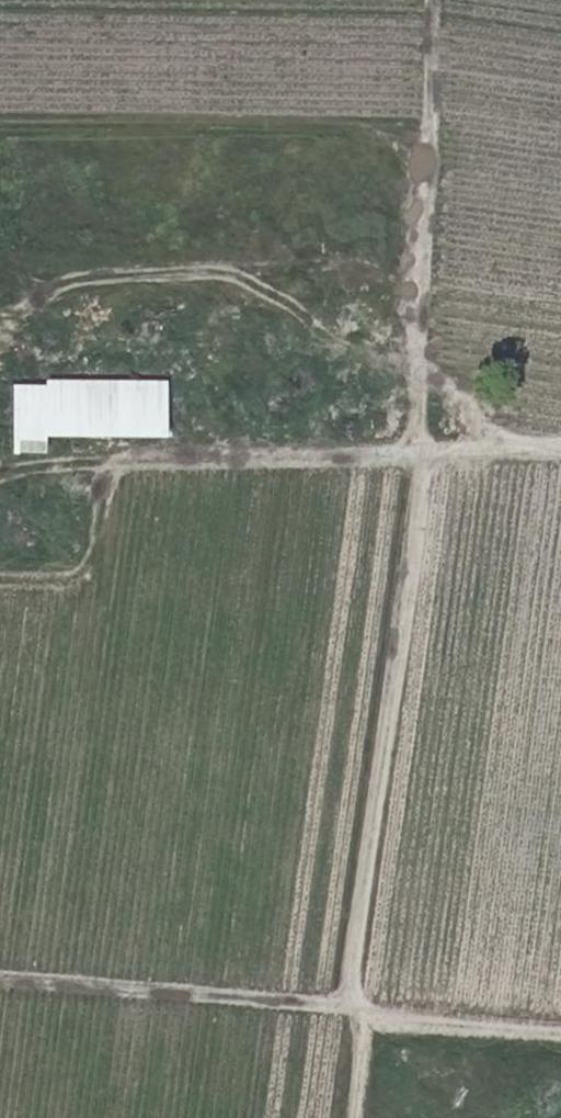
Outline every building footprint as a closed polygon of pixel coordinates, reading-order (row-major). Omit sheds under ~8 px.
[(48,453),(48,435),(168,437),(169,381),(14,378),(13,452),(48,453)]
